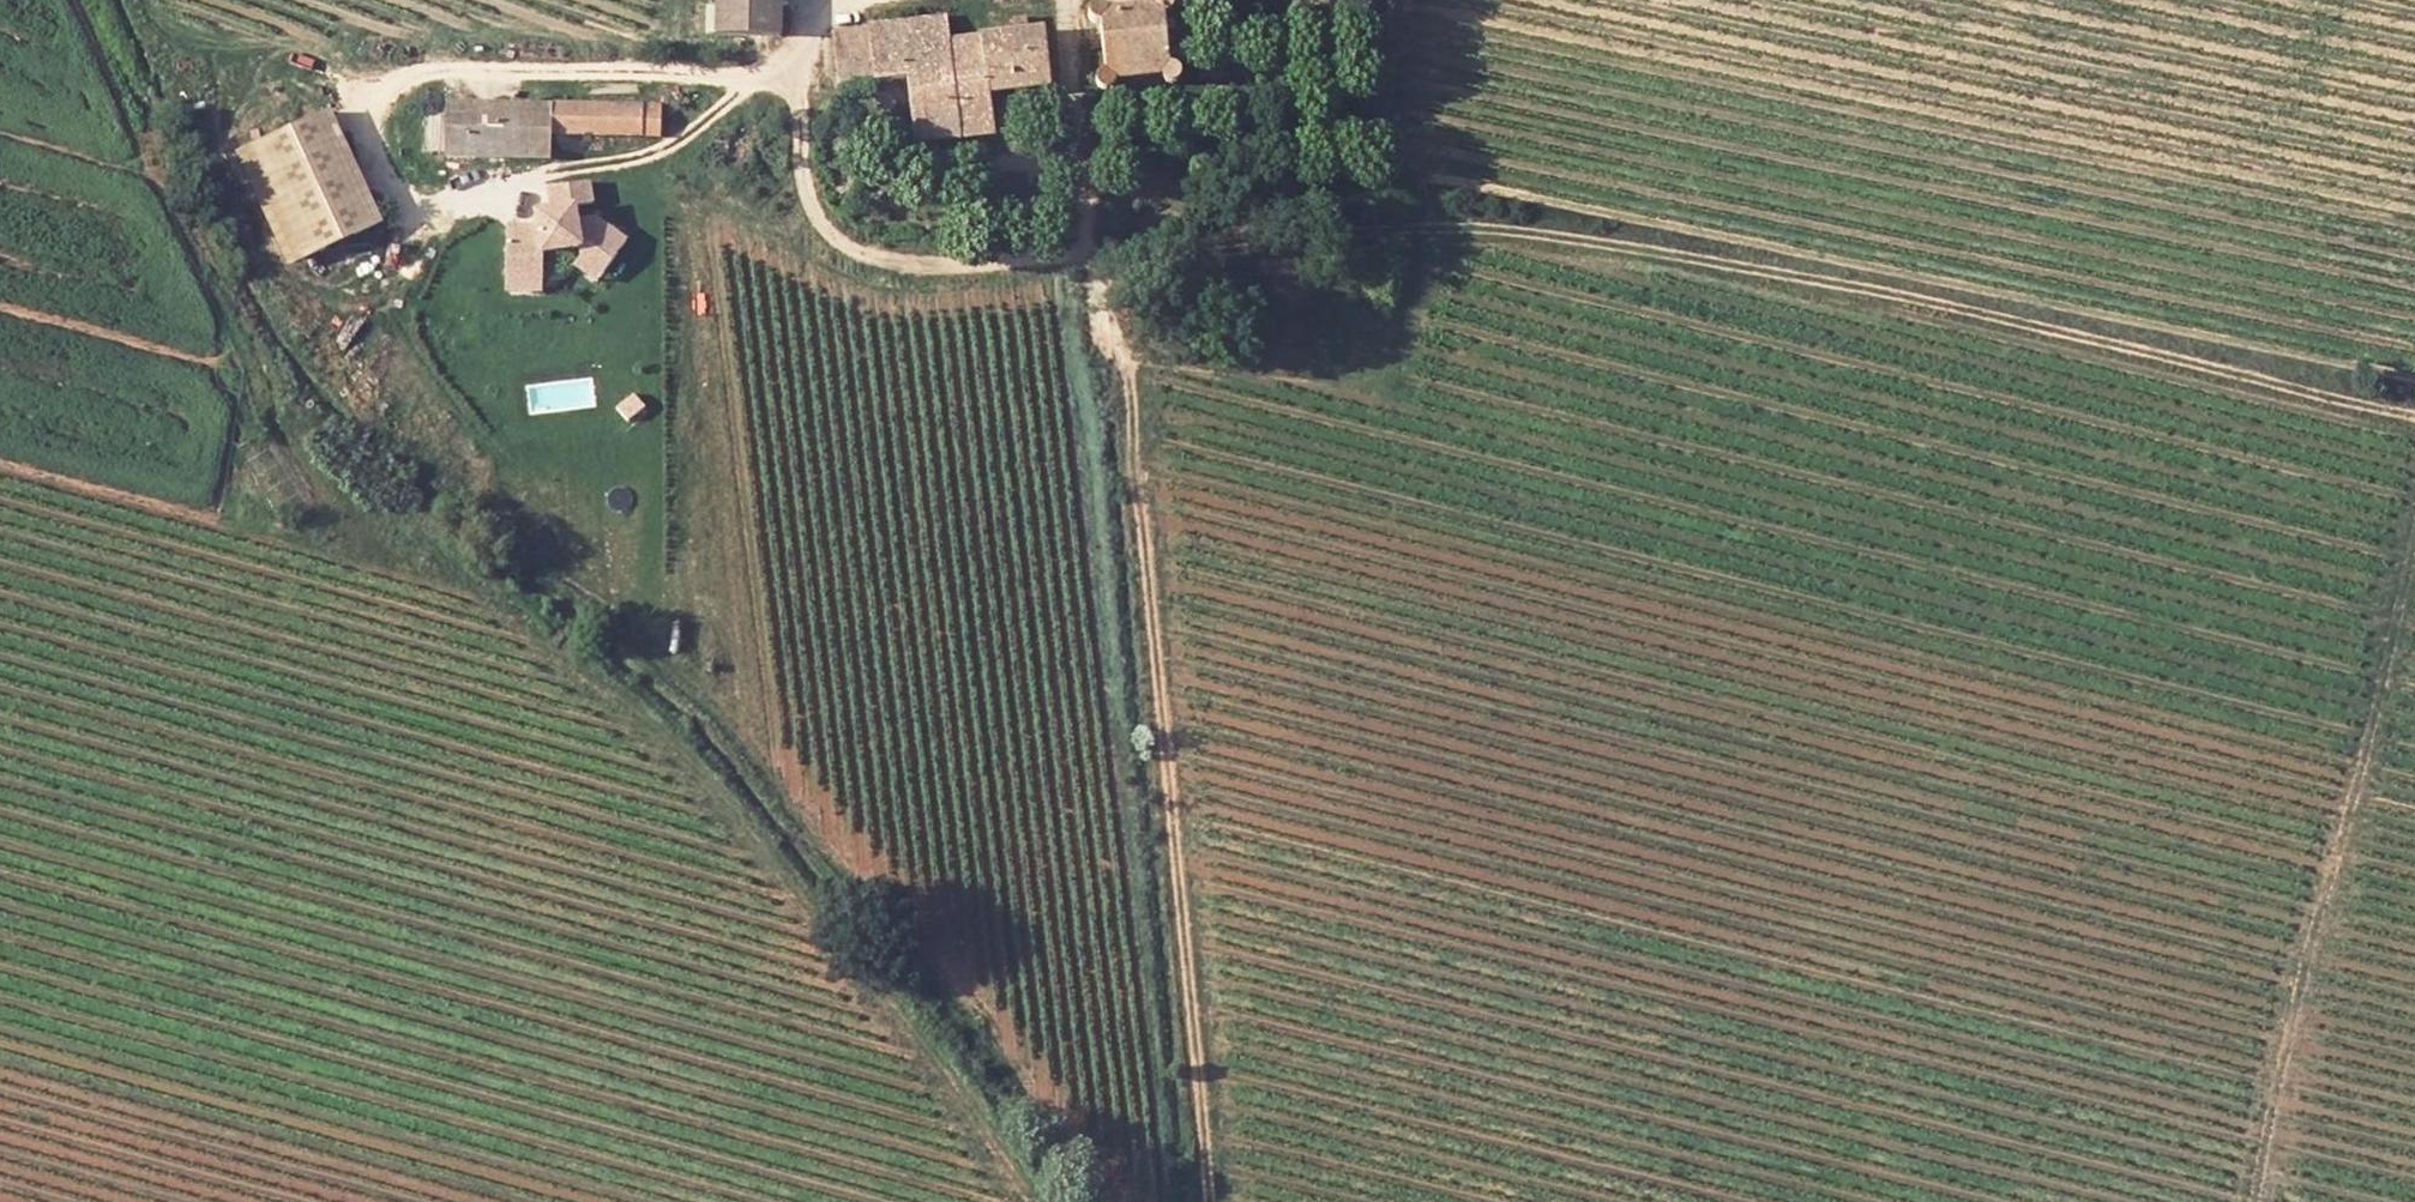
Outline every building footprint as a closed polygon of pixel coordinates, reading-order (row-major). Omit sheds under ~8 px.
[(719,34),(786,33),(786,0),(718,0),(719,34)] [(1111,11),(1107,7),(1103,4),(1098,3),(1091,4),(1089,8),(1088,13),(1088,19),(1091,22),(1100,23),(1106,69),(1102,70),(1097,72),(1096,76),(1096,82),(1098,88),(1103,89),(1109,90),(1115,88),(1118,84),(1117,76),(1163,71),(1165,76),(1167,80),(1171,83),(1177,83),(1182,83),(1185,79),(1186,74),(1184,67),(1177,62),(1170,61),(1165,15),(1171,14),(1173,10),(1174,4),(1174,0),(1154,0),(1153,6),(1111,11)] [(951,16),(870,24),(874,52),(838,57),(840,89),(910,79),(917,143),(999,133),(994,90),(1052,84),(1046,28),(1026,29),(1023,15),(1004,17),(1004,25),(1017,24),(1017,32),(954,38),(951,16)] [(874,52),(870,24),(835,27),(838,57),(874,52)] [(526,135),(557,136),(664,140),(665,110),(451,99),(447,153),(524,158),(526,135)] [(331,106),(234,144),(281,263),(378,225),(331,106)] [(554,160),(557,136),(526,135),(524,158),(554,160)] [(531,221),(502,223),(507,292),(546,289),(543,250),(575,248),(577,274),(615,272),(612,225),(597,226),(594,180),(551,182),(553,203),(529,205),(531,221)] [(1390,194),(1379,193),(1380,214),(1393,214),(1390,194)]
